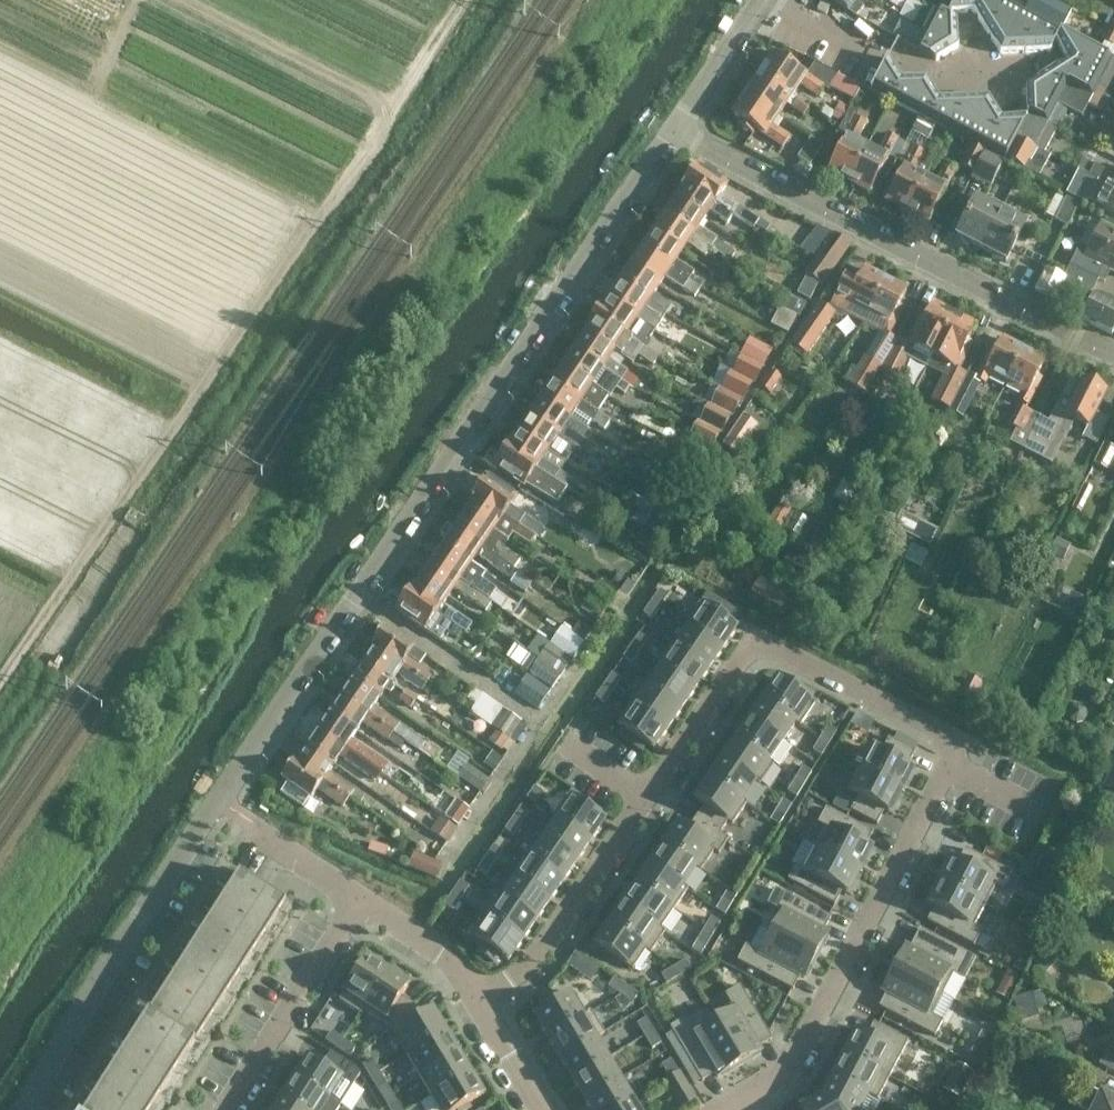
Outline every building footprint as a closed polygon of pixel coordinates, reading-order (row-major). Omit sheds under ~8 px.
[(856,0),(830,0),(855,16),(861,7),(854,2),(856,0)] [(930,5),(928,4),(922,0),(910,0),(900,17),(922,28),(933,7),(930,5)] [(949,11),(973,11),(979,0),(955,0),(949,11)] [(973,11),(987,31),(1003,1),(1002,0),(979,0),(973,11)] [(1052,0),(1032,0),(1027,10),(1059,26),(1068,9),(1052,0)] [(1003,1),(987,31),(1000,52),(1022,11),(1003,1)] [(935,9),(924,29),(955,45),(954,19),(935,9)] [(1072,9),(1060,31),(1070,36),(1078,12),(1072,9)] [(1022,11),(1000,52),(1024,51),(1041,20),(1022,11)] [(914,47),(922,31),(900,19),(892,36),(914,47)] [(1041,20),(1024,51),(1049,50),(1050,51),(1055,40),(1055,39),(1059,30),(1041,20)] [(1106,27),(1099,24),(1093,35),(1101,39),(1100,40),(1113,47),(1113,32),(1106,27)] [(924,29),(914,48),(934,59),(955,45),(924,29)] [(1059,30),(1055,39),(1055,40),(1067,60),(1100,78),(1111,57),(1059,30)] [(759,72),(792,94),(798,84),(816,96),(823,86),(827,89),(837,75),(813,62),(806,74),(772,52),(759,72)] [(1112,58),(1099,84),(1107,88),(1113,75),(1113,59),(1112,58)] [(885,60),(869,91),(889,101),(899,81),(885,60)] [(1067,60),(1047,73),(1067,84),(1091,96),(1100,78),(1067,60)] [(809,106),(798,99),(791,94),(792,94),(759,72),(745,94),(777,115),(785,103),(792,107),(803,115),(809,106)] [(1047,73),(1026,87),(1057,103),(1067,85),(1067,84),(1047,73)] [(899,81),(889,101),(908,111),(924,80),(899,81)] [(924,80),(908,111),(927,121),(937,101),(924,80)] [(1100,101),(1107,88),(1099,84),(1092,96),(1100,101)] [(1046,124),(1056,129),(1066,109),(1081,116),(1091,98),(1067,85),(1057,103),(1047,122),(1046,124)] [(1057,103),(1026,87),(1027,111),(1047,122),(1057,103)] [(777,115),(745,94),(732,114),(740,120),(737,125),(751,134),(755,129),(764,135),(782,147),(789,137),(771,125),(777,115)] [(962,100),(946,131),(964,141),(986,99),(962,100)] [(986,99),(964,141),(983,150),(999,120),(986,99)] [(937,101),(927,121),(946,131),(962,100),(937,101)] [(842,101),(834,117),(842,121),(848,110),(846,103),(842,101)] [(1104,112),(1099,122),(1111,128),(1113,129),(1113,117),(1104,112)] [(935,125),(917,116),(911,127),(913,128),(912,130),(928,139),(935,125)] [(1024,119),(1015,135),(1016,138),(1034,147),(1044,128),(1024,117),(1023,119),(1024,119)] [(999,120),(983,150),(1004,161),(1016,138),(1015,135),(1024,119),(1023,119),(999,120)] [(1045,127),(1034,147),(1045,152),(1055,133),(1045,127)] [(866,147),(848,182),(870,193),(888,158),(887,158),(897,138),(886,133),(877,152),(866,147)] [(848,182),(866,147),(844,136),(827,171),(848,182)] [(810,138),(798,157),(809,164),(821,146),(810,138)] [(885,200),(906,211),(923,176),(924,176),(931,164),(925,161),(928,156),(923,153),(924,152),(913,146),(912,149),(903,144),(896,159),(905,164),(904,166),(902,165),(885,200)] [(983,151),(970,144),(959,166),(973,173),(973,174),(983,151)] [(1002,161),(983,151),(973,174),(973,173),(971,176),(990,186),(1002,161)] [(1113,188),(1113,176),(1082,159),(1077,169),(1113,188)] [(1077,169),(1060,160),(1054,170),(1071,179),(1108,197),(1102,207),(1113,214),(1113,188),(1077,169)] [(923,176),(906,211),(927,222),(946,187),(945,187),(955,167),(945,163),(935,182),(924,176),(923,176)] [(696,164),(682,184),(693,191),(697,192),(705,197),(703,198),(731,217),(733,214),(753,228),(758,219),(721,195),(727,186),(716,179),(718,177),(705,168),(704,170),(696,164)] [(693,214),(703,221),(710,212),(727,223),(731,217),(703,198),(705,197),(697,192),(693,191),(682,184),(672,200),(682,206),(687,207),(694,212),(693,214)] [(1056,195),(1046,215),(1055,219),(1055,220),(1066,226),(1076,206),(1077,204),(1065,198),(1065,200),(1056,195)] [(981,249),(1002,207),(990,201),(986,205),(975,199),(956,236),(981,249)] [(681,231),(709,250),(710,248),(729,260),(735,252),(716,240),(716,239),(699,228),(703,221),(693,214),(694,212),(687,207),(682,206),(672,200),(661,217),(672,224),(675,224),(682,229),(681,231)] [(1002,207),(981,249),(1005,261),(1024,224),(1013,218),(1014,213),(1002,207)] [(670,248),(680,255),(687,245),(705,256),(709,250),(681,231),(682,229),(675,224),(672,224),(661,217),(649,233),(660,241),(665,242),(671,246),(670,248)] [(1082,286),(1092,291),(1104,267),(1113,272),(1113,230),(1101,224),(1088,252),(1078,247),(1063,277),(1082,286)] [(688,280),(694,273),(694,272),(677,260),(680,255),(670,248),(671,246),(665,242),(660,241),(649,233),(638,250),(648,257),(654,258),(660,262),(658,264),(698,291),(700,288),(688,280)] [(813,259),(832,268),(848,246),(830,234),(813,259)] [(648,280),(658,287),(665,278),(682,290),(682,289),(694,297),(698,291),(658,264),(660,262),(654,258),(648,257),(638,250),(627,266),(638,273),(643,274),(649,278),(648,280)] [(832,268),(813,259),(803,272),(821,285),(832,268)] [(636,297),(664,316),(665,314),(677,322),(683,314),(671,306),(672,305),(654,294),(658,287),(648,280),(649,278),(643,274),(638,273),(627,266),(616,283),(626,290),(631,291),(637,295),(636,297)] [(818,302),(790,342),(807,353),(834,314),(837,316),(840,317),(843,316),(844,314),(862,322),(884,278),(862,268),(855,282),(844,276),(827,308),(818,302)] [(1032,292),(1053,302),(1064,280),(1043,270),(1032,292)] [(809,301),(810,300),(818,283),(805,277),(796,294),(809,301)] [(906,288),(884,278),(862,322),(882,331),(851,383),(864,391),(896,341),(889,335),(905,308),(900,305),(906,288)] [(626,290),(616,283),(604,299),(614,305),(619,306),(627,311),(625,313),(636,321),(637,319),(642,311),(659,322),(664,316),(636,297),(637,295),(631,291),(626,290)] [(1082,286),(1080,291),(1079,291),(1074,302),(1086,309),(1080,320),(1112,336),(1113,331),(1113,302),(1092,291),(1082,286)] [(786,293),(778,308),(796,316),(799,317),(806,303),(786,293)] [(654,357),(657,358),(664,348),(649,338),(654,330),(637,319),(636,321),(625,313),(627,311),(619,306),(614,305),(604,299),(594,315),(654,357)] [(899,338),(884,365),(880,373),(893,380),(897,381),(908,359),(926,368),(953,313),(932,303),(924,318),(919,316),(906,342),(899,338)] [(788,333),(796,316),(778,308),(770,324),(788,333)] [(976,325),(953,313),(926,368),(942,376),(942,377),(941,376),(932,394),(951,404),(964,378),(955,375),(957,370),(958,371),(972,343),(967,341),(976,325)] [(633,364),(638,356),(652,366),(657,358),(654,357),(594,315),(583,332),(592,338),(594,342),(602,347),(603,346),(614,353),(614,352),(631,364),(632,363),(633,364)] [(592,338),(583,332),(572,348),(582,355),(584,358),(591,364),(593,362),(629,386),(632,388),(638,380),(626,372),(609,360),(614,353),(603,346),(602,347),(594,342),(592,338)] [(773,350),(750,337),(741,353),(764,366),(773,350)] [(1004,386),(1023,349),(1001,338),(993,353),(989,351),(974,379),(985,385),(989,378),(1004,386)] [(623,395),(629,386),(593,362),(591,364),(584,358),(582,355),(572,348),(561,364),(571,370),(573,375),(580,380),(581,378),(608,396),(607,396),(609,397),(615,389),(623,395)] [(1023,349),(1004,386),(1020,394),(1017,401),(1027,406),(1041,377),(1037,375),(1045,360),(1023,349)] [(757,368),(737,358),(730,371),(732,372),(732,373),(748,381),(750,382),(757,368)] [(561,364),(549,381),(560,387),(562,392),(568,396),(570,394),(597,412),(597,411),(607,396),(608,396),(581,378),(580,380),(573,375),(571,370),(561,364)] [(771,371),(760,388),(771,394),(781,377),(771,371)] [(742,393),(748,381),(732,373),(726,385),(742,393)] [(965,379),(957,396),(952,405),(963,411),(968,401),(970,402),(979,386),(965,379)] [(1048,421),(1038,416),(1024,450),(1051,464),(1074,420),(1088,427),(1106,391),(1082,379),(1080,384),(1069,379),(1053,410),(1048,421)] [(592,422),(598,412),(597,411),(597,412),(570,394),(568,396),(562,392),(560,387),(549,381),(539,396),(548,402),(551,408),(558,412),(559,410),(570,418),(587,429),(592,422)] [(730,416),(742,399),(719,388),(718,389),(716,387),(708,405),(730,416)] [(547,427),(587,454),(593,446),(564,427),(570,418),(559,410),(558,412),(551,408),(548,402),(539,396),(527,414),(537,421),(539,425),(546,430),(547,427)] [(730,416),(708,405),(706,403),(697,421),(719,432),(730,416)] [(1007,425),(1016,429),(1009,443),(1024,450),(1038,416),(1016,405),(1007,425)] [(581,463),(587,455),(587,454),(547,427),(546,430),(539,425),(537,421),(527,414),(516,430),(524,436),(527,441),(535,446),(536,444),(564,463),(569,455),(581,463)] [(722,444),(734,452),(754,422),(743,414),(722,444)] [(708,448),(716,437),(719,432),(697,421),(689,438),(708,448)] [(524,436),(516,430),(504,447),(515,454),(517,459),(523,463),(524,461),(564,488),(565,486),(570,479),(559,472),(559,471),(564,463),(536,444),(535,446),(527,441),(524,436)] [(697,464),(708,449),(681,436),(673,452),(697,464)] [(1113,448),(1103,443),(1093,463),(1103,468),(1113,448)] [(570,503),(571,503),(578,507),(584,498),(565,486),(564,488),(524,461),(523,463),(517,459),(515,454),(504,447),(491,466),(499,471),(498,473),(504,476),(505,474),(524,485),(530,477),(547,489),(548,488),(559,495),(558,496),(570,503)] [(664,472),(685,483),(693,471),(673,456),(664,472)] [(682,483),(665,473),(658,486),(675,495),(682,483)] [(475,495),(535,536),(536,536),(537,537),(542,529),(509,506),(516,495),(486,474),(474,491),(476,493),(475,495)] [(1092,489),(1083,485),(1072,509),(1080,513),(1092,489)] [(676,500),(660,492),(649,486),(640,503),(651,510),(652,508),(666,515),(676,500)] [(797,500),(786,493),(767,524),(778,531),(797,500)] [(513,533),(524,540),(531,544),(535,536),(475,495),(464,511),(507,541),(513,533)] [(643,527),(660,535),(661,536),(669,523),(664,519),(666,515),(652,508),(651,510),(643,527)] [(512,557),(502,549),(507,541),(464,511),(452,528),(513,570),(513,569),(519,561),(512,557)] [(892,528),(930,546),(938,530),(900,512),(892,528)] [(452,528),(441,544),(469,564),(470,563),(475,556),(502,573),(511,579),(517,571),(513,569),(513,570),(452,528)] [(1068,546),(1056,540),(1050,552),(1062,558),(1068,546)] [(441,544),(430,561),(488,601),(488,600),(496,590),(480,580),(485,573),(470,563),(469,564),(441,544)] [(419,578),(447,597),(453,589),(485,611),(491,602),(488,600),(488,601),(430,561),(419,578)] [(745,595),(761,605),(777,578),(761,568),(745,595)] [(456,615),(441,605),(447,597),(419,578),(407,594),(462,631),(465,633),(471,626),(456,616),(456,615)] [(589,598),(606,609),(614,596),(597,585),(589,598)] [(659,590),(651,602),(660,608),(668,596),(659,590)] [(439,641),(439,640),(445,631),(456,639),(462,631),(407,594),(407,595),(405,593),(394,610),(424,630),(439,641)] [(1080,619),(1089,601),(1072,593),(1062,611),(1080,619)] [(606,609),(589,598),(581,609),(598,620),(606,609)] [(660,608),(651,602),(643,614),(651,620),(660,608)] [(698,604),(684,625),(721,650),(735,630),(698,604)] [(570,634),(583,643),(591,630),(579,622),(570,634)] [(671,644),(671,645),(708,670),(721,650),(684,625),(684,626),(688,629),(676,647),(671,644)] [(373,646),(427,683),(432,675),(419,665),(425,656),(412,648),(412,647),(383,627),(371,644),(373,646)] [(549,643),(572,659),(583,643),(570,634),(561,627),(549,643)] [(639,634),(631,646),(639,652),(647,640),(639,634)] [(572,659),(549,643),(537,659),(560,675),(572,659)] [(671,645),(657,664),(694,690),(708,670),(671,645)] [(362,663),(389,681),(395,673),(421,691),(427,694),(433,687),(427,683),(373,646),(362,663)] [(639,652),(631,646),(622,658),(631,664),(639,652)] [(560,675),(537,659),(529,671),(552,687),(560,675)] [(506,662),(503,666),(510,671),(513,667),(506,662)] [(389,681),(362,663),(350,679),(378,698),(389,681)] [(661,668),(648,687),(680,710),(694,690),(657,664),(656,665),(661,668)] [(611,673),(603,685),(612,691),(620,680),(611,673)] [(538,708),(549,692),(526,676),(514,692),(538,708)] [(968,677),(959,694),(972,702),(982,684),(968,677)] [(378,698),(350,679),(339,696),(393,733),(419,750),(424,743),(398,725),(399,725),(372,707),(378,698)] [(777,679),(763,699),(800,725),(815,704),(777,679)] [(612,691),(603,685),(595,697),(604,703),(612,691)] [(630,703),(630,704),(667,729),(680,710),(648,687),(635,706),(630,703)] [(417,698),(404,690),(398,700),(411,708),(417,698)] [(393,733),(339,696),(328,712),(355,731),(361,722),(387,741),(388,739),(393,733)] [(763,699),(750,719),(782,741),(796,723),(800,726),(800,725),(763,699)] [(667,729),(630,704),(616,724),(653,750),(667,729)] [(355,731),(328,712),(316,729),(379,772),(385,764),(377,758),(349,739),(355,731)] [(508,714),(497,730),(509,739),(514,742),(525,726),(508,714)] [(750,719),(736,739),(773,764),(774,764),(769,760),(782,741),(750,719)] [(827,726),(820,738),(829,744),(836,731),(827,726)] [(305,746),(332,764),(339,755),(373,780),(379,772),(316,729),(305,746)] [(497,730),(496,731),(489,742),(501,750),(509,739),(497,730)] [(394,735),(390,742),(399,748),(404,741),(394,735)] [(829,744),(820,738),(812,750),(821,756),(829,744)] [(736,739),(723,759),(760,784),(773,764),(736,739)] [(872,750),(862,770),(901,791),(906,782),(908,783),(915,770),(907,766),(914,752),(889,739),(880,754),(872,750)] [(332,764),(305,746),(294,763),(348,799),(349,798),(358,805),(363,797),(327,772),(332,764)] [(723,759),(709,778),(737,798),(738,797),(742,800),(755,782),(759,785),(760,784),(723,759)] [(343,807),(348,799),(294,763),(291,761),(280,778),(309,799),(316,789),(343,807)] [(479,792),(488,780),(466,765),(458,777),(479,792)] [(851,786),(855,769),(841,766),(837,783),(851,786)] [(802,767),(795,779),(804,785),(811,772),(802,767)] [(897,800),(901,791),(862,770),(851,791),(859,795),(851,811),(876,824),(884,810),(892,815),(899,802),(897,800)] [(704,805),(695,818),(728,840),(728,839),(719,833),(727,821),(723,818),(737,798),(709,778),(695,799),(704,805)] [(804,785),(795,779),(787,791),(796,797),(804,785)] [(526,798),(535,804),(543,793),(534,786),(526,798)] [(567,796),(552,817),(589,842),(604,821),(567,796)] [(775,812),(784,817),(791,805),(782,800),(775,812)] [(460,821),(468,808),(457,801),(448,813),(460,821)] [(521,806),(512,818),(521,824),(529,812),(521,806)] [(826,828),(815,848),(859,872),(864,863),(866,864),(873,851),(865,846),(872,832),(825,808),(817,823),(826,828)] [(440,852),(457,824),(440,814),(423,842),(440,852)] [(539,836),(576,862),(589,842),(552,817),(552,818),(556,821),(544,839),(539,836)] [(521,824),(512,818),(504,830),(513,836),(521,824)] [(678,824),(664,844),(701,870),(714,851),(718,854),(728,840),(695,818),(687,830),(678,824)] [(539,836),(525,856),(562,882),(576,862),(539,836)] [(664,844),(650,864),(687,890),(688,889),(683,886),(696,868),(700,871),(701,870),(664,844)] [(493,846),(485,857),(494,863),(502,852),(493,846)] [(796,865),(788,880),(834,905),(842,891),(850,895),(857,882),(854,881),(859,872),(815,848),(804,869),(796,865)] [(1003,889),(1011,873),(965,849),(957,863),(949,858),(942,871),(945,873),(940,882),(984,905),(995,884),(1003,889)] [(442,865),(440,864),(414,853),(408,867),(436,878),(442,865)] [(512,875),(512,876),(549,901),(562,882),(525,856),(524,857),(529,860),(516,878),(512,875)] [(494,863),(485,857),(477,869),(486,875),(494,863)] [(650,864),(636,884),(673,909),(687,890),(650,864)] [(290,911),(291,909),(286,905),(282,903),(269,894),(269,893),(268,894),(258,887),(254,885),(254,884),(254,883),(253,884),(230,870),(203,912),(204,913),(204,912),(206,913),(212,917),(180,968),(107,1082),(100,1078),(99,1077),(99,1076),(98,1076),(76,1109),(154,1109),(285,907),(289,910),(290,911)] [(512,876),(498,896),(535,921),(549,901),(512,876)] [(460,881),(452,893),(460,899),(469,887),(460,881)] [(973,926),(984,905),(940,882),(935,891),(933,890),(926,903),(934,907),(927,921),(974,946),(982,930),(973,926)] [(636,884),(623,904),(664,932),(665,931),(660,928),(673,909),(636,884)] [(783,913),(772,933),(818,957),(824,945),(822,944),(827,934),(823,932),(831,918),(775,889),(767,904),(783,913)] [(460,899),(452,893),(444,905),(452,911),(460,899)] [(498,896),(484,916),(521,941),(535,921),(498,896)] [(716,909),(724,915),(732,903),(723,897),(716,909)] [(623,904),(609,923),(651,952),(664,932),(623,904)] [(521,941),(484,916),(488,919),(475,939),(483,945),(478,952),(494,963),(499,956),(507,962),(521,941)] [(711,917),(703,930),(712,935),(720,923),(711,917)] [(651,952),(609,923),(595,944),(632,970),(646,950),(650,953),(651,952)] [(749,944),(761,948),(768,928),(757,924),(749,944)] [(891,968),(937,992),(948,971),(964,980),(975,958),(919,929),(909,949),(905,947),(900,957),(898,956),(891,968)] [(712,935),(703,930),(696,942),(705,948),(712,935)] [(745,946),(737,961),(793,990),(800,976),(804,978),(809,968),(811,970),(818,957),(772,933),(761,954),(745,946)] [(590,979),(599,967),(576,950),(567,961),(590,979)] [(1014,970),(1022,974),(1028,962),(1020,958),(1014,970)] [(338,1001),(359,1014),(387,972),(366,959),(338,1001)] [(685,960),(673,967),(678,976),(691,969),(685,960)] [(678,976),(673,967),(661,975),(666,984),(678,976)] [(878,1007),(934,1036),(942,1021),(927,1013),(937,992),(891,968),(885,980),(887,981),(882,991),(886,993),(878,1007)] [(363,1010),(390,1028),(413,1005),(401,997),(408,986),(387,972),(359,1014),(360,1015),(363,1010)] [(620,995),(626,986),(614,978),(608,987),(620,995)] [(712,1019),(739,1063),(750,1056),(749,1054),(758,1048),(756,1045),(770,1037),(738,983),(723,992),(732,1007),(712,1019)] [(685,985),(672,994),(685,1013),(698,1004),(685,985)] [(626,986),(620,995),(632,1003),(638,994),(626,986)] [(582,1018),(569,996),(560,1002),(555,994),(539,1004),(544,1011),(535,1017),(548,1038),(582,1018)] [(390,1028),(406,1055),(445,1032),(432,1011),(421,1018),(413,1005),(390,1028)] [(700,1079),(714,1070),(716,1074),(725,1068),(727,1070),(739,1063),(712,1019),(692,1031),(683,1015),(668,1024),(700,1079)] [(594,1038),(582,1018),(548,1038),(560,1059),(594,1038)] [(644,1036),(653,1031),(646,1018),(637,1024),(644,1036)] [(898,1036),(873,1023),(866,1037),(856,1032),(844,1054),(879,1072),(898,1036)] [(325,1040),(337,1048),(343,1039),(331,1031),(325,1040)] [(653,1031),(644,1036),(652,1049),(661,1043),(653,1031)] [(410,1061),(419,1076),(457,1053),(445,1032),(406,1055),(410,1061)] [(606,1059),(594,1038),(560,1059),(572,1079),(606,1059)] [(343,1039),(337,1048),(349,1056),(355,1047),(343,1039)] [(1109,1042),(1098,1065),(1113,1073),(1113,1044),(1109,1042)] [(973,1048),(967,1060),(980,1067),(987,1055),(973,1048)] [(322,1063),(352,1081),(359,1069),(329,1051),(322,1063)] [(419,1076),(431,1097),(469,1074),(457,1053),(419,1076)] [(833,1075),(868,1094),(879,1072),(844,1054),(833,1075)] [(307,1058),(294,1079),(327,1100),(341,1079),(307,1058)] [(362,1065),(370,1077),(379,1072),(371,1059),(362,1065)] [(619,1079),(606,1059),(572,1079),(585,1100),(619,1079)] [(669,1077),(678,1072),(671,1060),(662,1065),(669,1077)] [(959,1067),(946,1091),(961,1098),(973,1075),(959,1067)] [(379,1072),(370,1077),(377,1090),(386,1084),(379,1072)] [(692,1094),(679,1072),(678,1072),(669,1077),(664,1081),(677,1103),(692,1094)] [(431,1097),(439,1109),(457,1109),(482,1095),(469,1074),(431,1097)] [(833,1075),(822,1097),(836,1109),(860,1109),(868,1094),(833,1075)] [(281,1099),(298,1109),(321,1109),(327,1100),(294,1079),(281,1099)] [(619,1079),(585,1100),(591,1109),(614,1109),(631,1100),(619,1079)] [(1080,1109),(1113,1109),(1113,1102),(1088,1089),(1078,1109),(1080,1109)] [(822,1097),(801,1109),(836,1109),(822,1097)] [(274,1109),(298,1109),(281,1099),(274,1109)] [(631,1100),(614,1109),(637,1109),(631,1100)] [(389,1109),(402,1109),(396,1101),(387,1106),(389,1109)]
